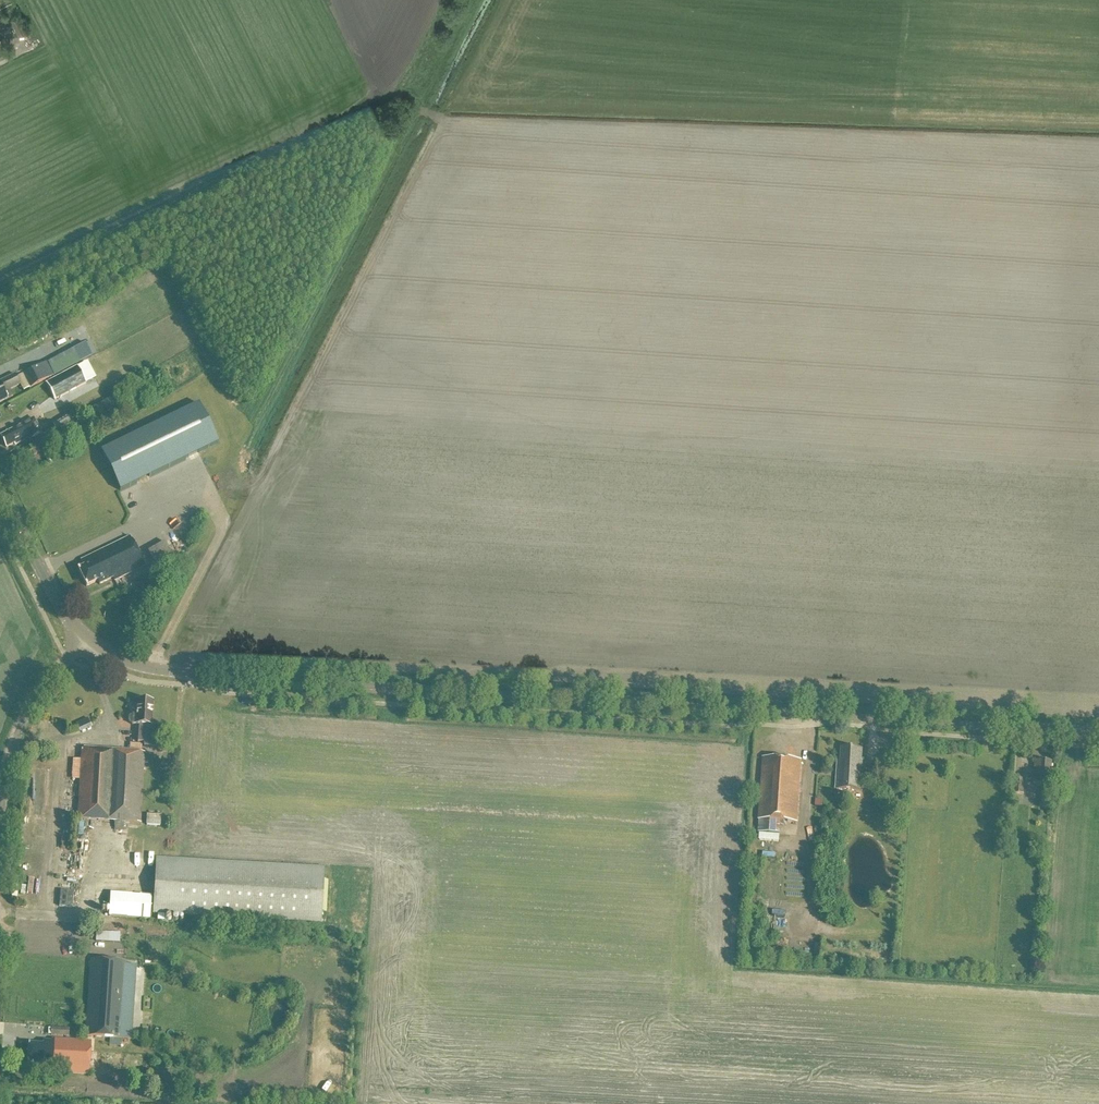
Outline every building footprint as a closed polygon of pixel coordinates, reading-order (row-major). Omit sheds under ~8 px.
[(18,18),(11,21),(19,37),(25,34),(18,18)] [(30,390),(54,377),(48,363),(23,376),(30,390)] [(20,386),(15,376),(0,384),(0,405),(8,401),(4,394),(20,386)] [(63,388),(39,400),(51,424),(75,412),(73,407),(78,404),(72,393),(67,396),(63,388)] [(199,405),(101,453),(120,492),(218,445),(199,405)] [(26,468),(44,458),(38,447),(41,445),(83,422),(80,417),(38,441),(32,444),(34,447),(11,459),(17,470),(25,466),(26,468)] [(32,441),(39,438),(31,422),(24,426),(1,438),(6,449),(14,445),(15,447),(30,439),(32,441)] [(114,582),(144,568),(130,538),(81,562),(84,569),(78,571),(86,588),(98,583),(100,586),(113,580),(114,582)] [(179,567),(165,543),(147,553),(163,580),(166,578),(164,576),(179,567)] [(152,728),(153,703),(137,703),(137,716),(133,715),(133,718),(132,718),(130,719),(129,720),(128,722),(129,724),(130,725),(131,726),(133,727),(139,727),(139,744),(156,745),(157,736),(160,737),(160,729),(152,728)] [(72,781),(79,781),(76,822),(140,825),(143,778),(150,778),(151,767),(144,767),(144,753),(80,750),(73,750),(72,781)] [(861,752),(841,751),(840,764),(836,764),(834,792),(862,794),(863,765),(861,765),(861,752)] [(757,822),(758,822),(757,834),(780,836),(781,823),(798,824),(802,762),(761,760),(757,822)] [(1034,786),(1050,787),(1052,764),(1035,764),(1034,786)] [(1015,781),(1014,796),(1024,797),(1025,782),(1015,781)] [(63,861),(74,863),(75,852),(64,851),(63,861)] [(324,869),(157,860),(153,916),(321,925),(324,869)] [(63,907),(76,907),(76,891),(63,891),(63,907)] [(109,917),(150,920),(152,898),(111,895),(109,917)] [(99,932),(99,942),(123,942),(123,932),(99,932)] [(90,963),(85,1040),(131,1042),(136,966),(90,963)] [(68,1031),(51,1029),(50,1037),(68,1038),(68,1031)] [(90,1043),(51,1041),(51,1043),(42,1043),(41,1049),(28,1048),(27,1067),(34,1068),(33,1073),(88,1077),(90,1043)]
